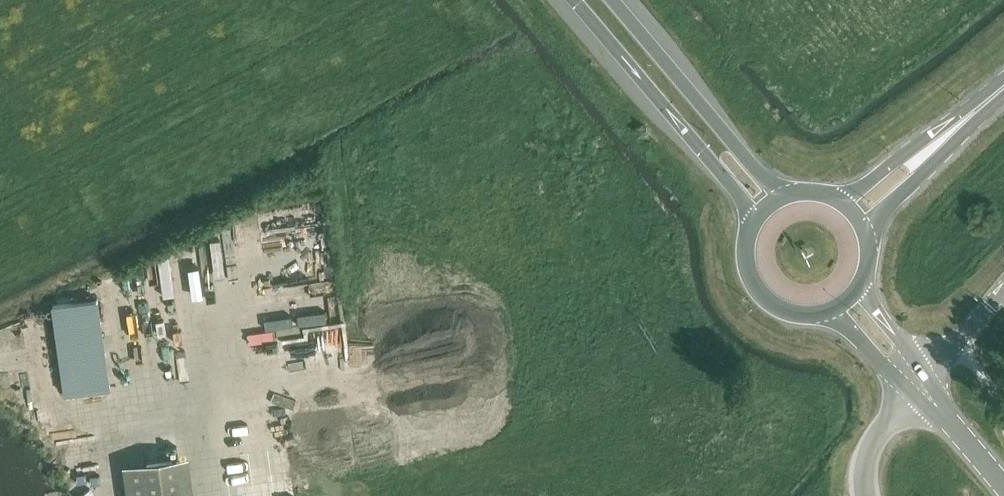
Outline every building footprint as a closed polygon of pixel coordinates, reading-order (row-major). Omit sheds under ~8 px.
[(204,243),(177,248),(183,276),(209,270),(204,243)] [(176,458),(125,465),(129,495),(181,495),(176,458)]
